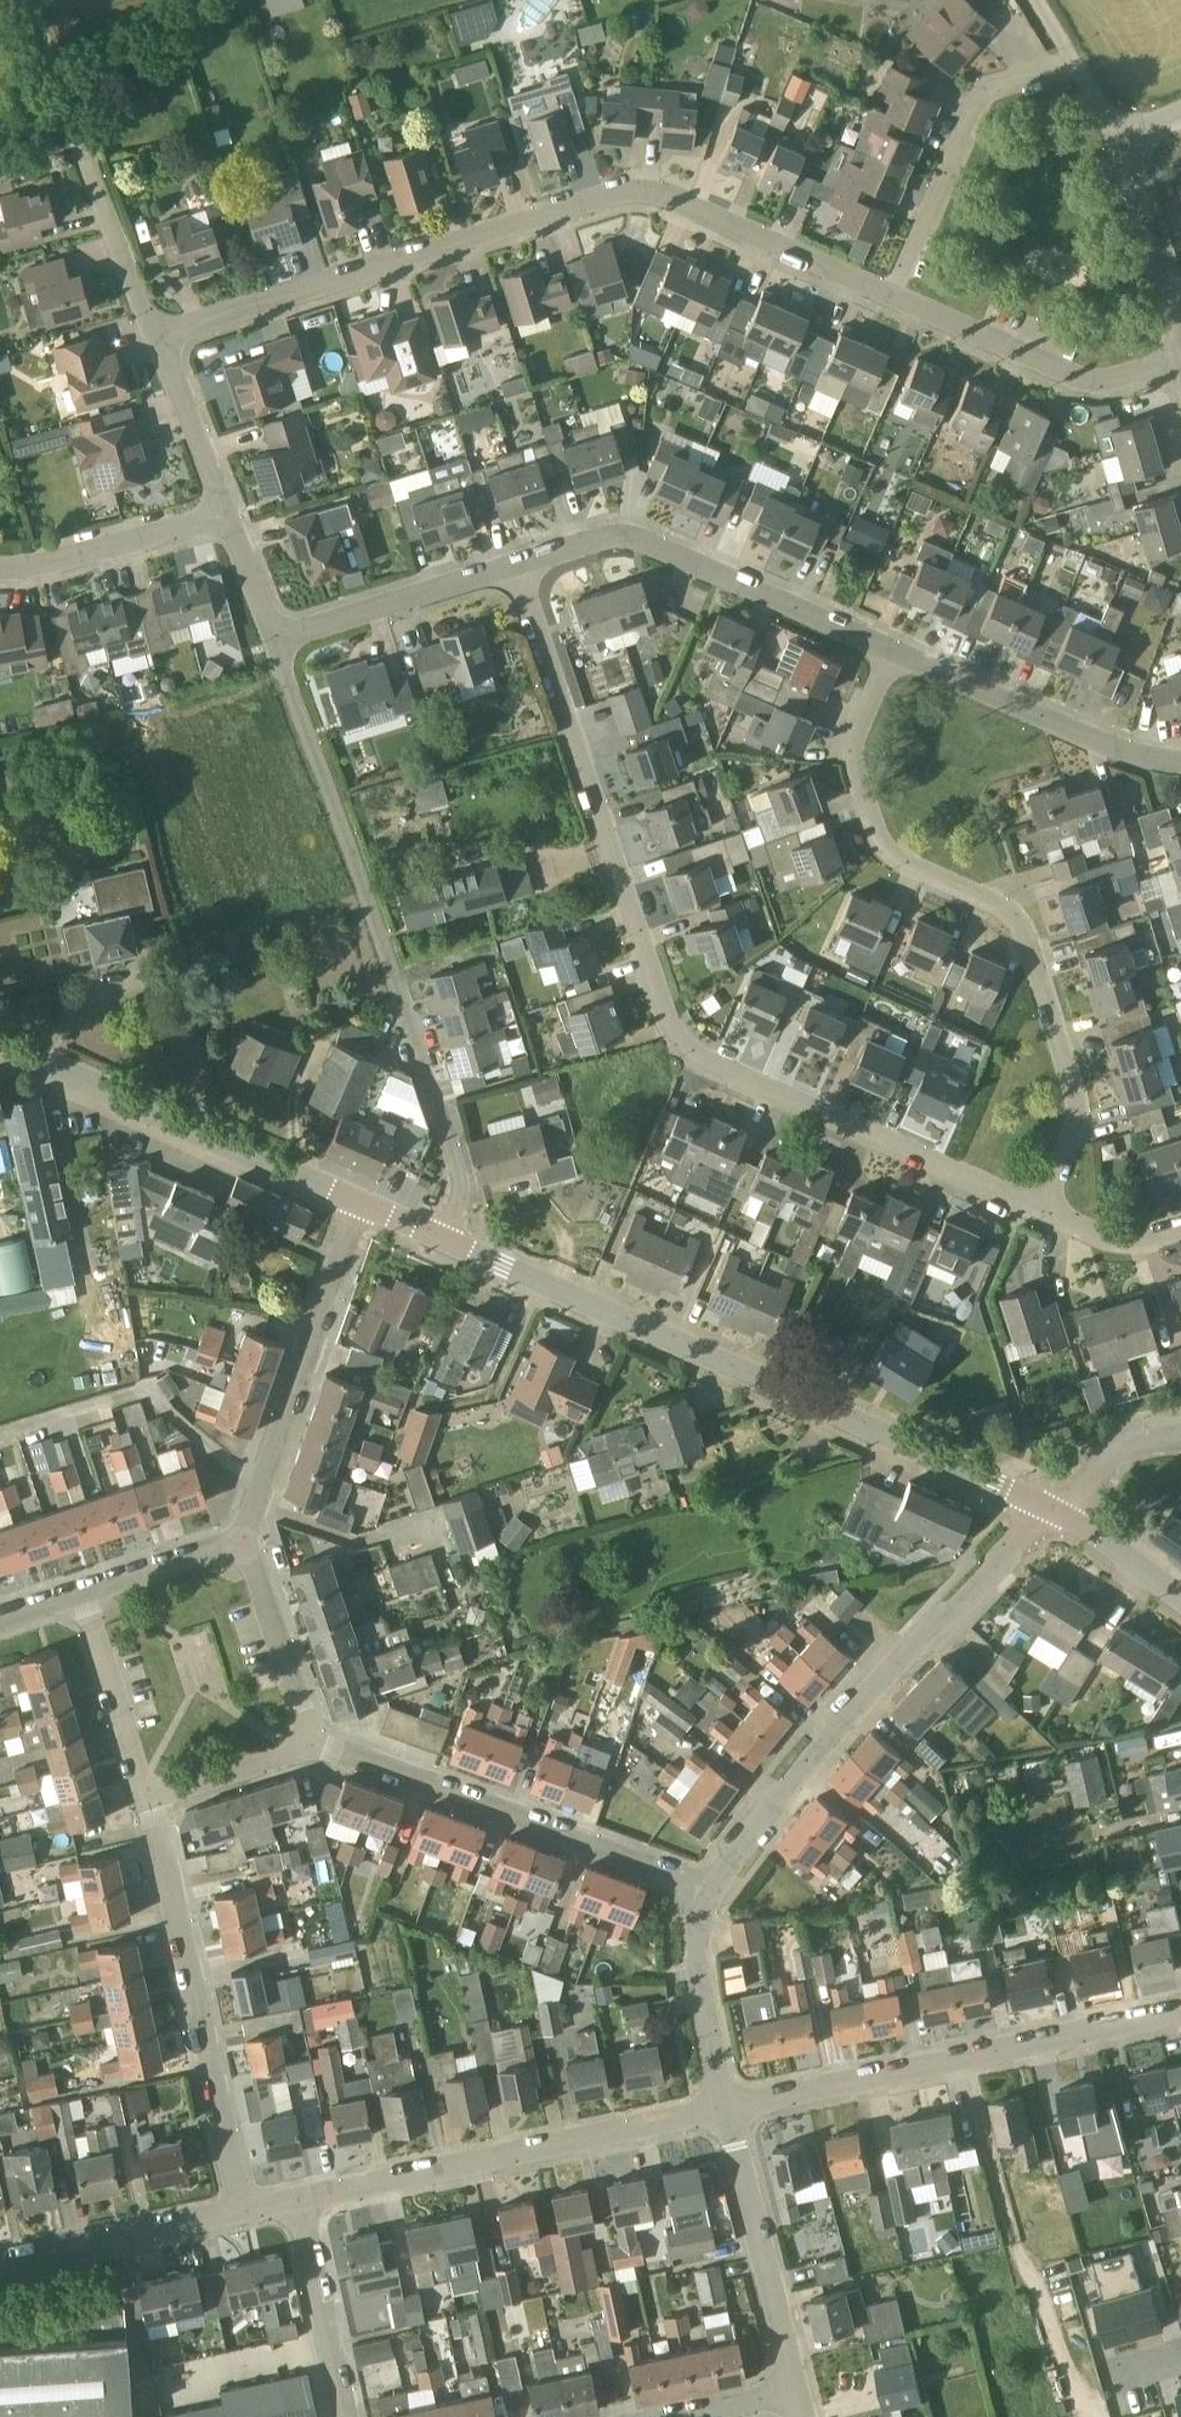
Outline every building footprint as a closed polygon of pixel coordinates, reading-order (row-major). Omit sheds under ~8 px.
[(965,0),(940,0),(909,34),(951,73),(980,42),(971,34),(985,18),(965,0)] [(496,17),(491,2),(454,12),(463,41),(482,35),(478,22),(496,17)] [(577,26),(582,46),(620,36),(615,17),(577,26)] [(712,60),(711,60),(701,94),(721,100),(729,72),(736,47),(718,42),(712,60)] [(490,74),(485,58),(472,63),(477,79),(490,74)] [(909,122),(908,123),(926,131),(938,104),(920,96),(926,82),(891,67),(879,94),(892,100),(886,112),(909,122)] [(567,126),(578,122),(582,121),(567,71),(546,77),(542,85),(507,96),(513,114),(509,116),(520,151),(537,146),(542,166),(576,156),(567,126)] [(742,77),(729,72),(721,100),(734,104),(742,77)] [(792,74),(783,94),(801,102),(809,81),(792,74)] [(650,87),(647,87),(622,85),(620,100),(603,98),(599,142),(619,143),(619,139),(631,140),(633,118),(647,120),(650,87)] [(650,87),(647,120),(662,121),(660,143),(671,144),(671,148),(691,150),(695,106),(677,105),(678,90),(650,87)] [(365,90),(349,95),(356,118),(372,113),(365,90)] [(783,128),(795,101),(782,95),(772,119),(770,123),(783,128)] [(205,106),(209,122),(222,119),(218,103),(205,106)] [(908,123),(909,122),(886,112),(873,106),(855,148),(908,172),(919,146),(902,138),(908,123)] [(748,170),(763,136),(748,129),(756,112),(743,107),(716,168),(729,174),(733,163),(748,170)] [(126,116),(102,122),(105,136),(129,130),(126,116)] [(497,120),(465,130),(470,144),(456,149),(468,189),(499,180),(494,164),(510,159),(497,120)] [(803,153),(789,146),(793,139),(780,133),(757,186),(770,192),(774,181),(789,188),(803,153)] [(837,189),(873,205),(879,190),(896,198),(908,172),(855,148),(849,162),(837,189)] [(433,200),(418,149),(386,159),(401,210),(433,200)] [(360,151),(322,163),(327,179),(314,184),(329,233),(365,221),(359,201),(376,196),(360,151)] [(124,159),(111,165),(115,174),(128,169),(124,159)] [(264,197),(266,204),(247,210),(259,246),(277,240),(280,249),(301,242),(294,219),(311,214),(298,173),(270,182),(273,195),(264,197)] [(803,206),(809,192),(814,180),(800,174),(789,200),(803,206)] [(19,197),(18,193),(1,198),(6,219),(0,221),(0,249),(3,248),(3,249),(36,240),(33,226),(56,219),(47,189),(19,197)] [(873,205),(837,189),(831,201),(831,202),(844,208),(838,222),(878,239),(890,212),(873,205)] [(186,214),(171,219),(158,223),(164,241),(167,251),(167,253),(182,248),(191,277),(211,270),(211,268),(223,264),(214,236),(210,224),(191,231),(186,214)] [(164,241),(154,244),(157,254),(167,251),(164,241)] [(572,282),(573,287),(578,301),(581,310),(583,319),(608,312),(612,310),(613,310),(612,305),(609,296),(611,295),(626,291),(611,242),(608,243),(606,244),(595,247),(596,253),(582,257),(590,282),(578,286),(575,287),(573,282),(572,282)] [(863,260),(868,249),(854,242),(849,254),(863,260)] [(667,303),(682,310),(703,263),(689,256),(686,262),(673,256),(662,279),(660,278),(647,273),(646,272),(633,303),(655,314),(661,317),(667,303)] [(79,274),(68,278),(63,259),(24,270),(29,290),(38,287),(48,321),(89,310),(79,274)] [(711,339),(720,343),(724,333),(735,311),(723,306),(720,305),(719,304),(720,300),(729,280),(716,274),(718,269),(703,263),(682,310),(697,317),(691,330),(707,337),(711,339)] [(571,304),(562,273),(541,279),(536,266),(519,271),(517,272),(511,273),(503,276),(516,319),(571,304)] [(490,295),(469,302),(465,288),(431,299),(444,342),(434,345),(440,363),(467,354),(462,336),(499,325),(490,295)] [(720,343),(746,354),(747,354),(760,360),(778,319),(783,307),(773,303),(776,295),(764,290),(757,305),(740,298),(735,311),(724,333),(720,343)] [(800,378),(819,335),(803,328),(811,310),(798,305),(795,312),(783,307),(778,319),(760,360),(761,361),(783,371),(800,378)] [(419,317),(398,323),(394,310),(351,323),(368,378),(387,371),(393,390),(437,376),(419,317)] [(809,403),(816,386),(840,396),(848,378),(863,342),(853,338),(854,334),(856,330),(843,325),(836,342),(819,335),(800,378),(804,380),(797,397),(809,403)] [(304,364),(297,342),(294,334),(266,343),(269,352),(225,367),(240,415),(299,396),(290,368),(304,364)] [(126,394),(114,353),(105,356),(99,336),(53,349),(59,372),(67,371),(77,408),(126,394)] [(855,381),(871,388),(868,397),(864,406),(881,414),(898,374),(882,366),(891,346),(878,340),(875,347),(871,346),(863,342),(848,378),(855,381)] [(610,347),(594,352),(599,365),(614,360),(610,347)] [(661,355),(646,348),(640,362),(655,369),(661,355)] [(592,349),(563,358),(569,375),(598,366),(592,349)] [(944,369),(917,357),(901,397),(915,403),(909,416),(935,427),(948,397),(935,390),(944,369)] [(645,370),(628,368),(626,384),(643,386),(645,370)] [(354,370),(346,372),(340,388),(342,396),(360,390),(354,370)] [(523,376),(501,384),(506,398),(528,390),(523,376)] [(999,419),(990,415),(985,413),(995,391),(968,379),(951,418),(965,425),(959,439),(985,451),(999,419)] [(696,415),(713,422),(722,401),(706,393),(688,386),(682,398),(700,406),(696,415)] [(441,414),(447,412),(450,406),(448,400),(443,397),(436,399),(433,404),(435,411),(441,414)] [(770,401),(763,416),(779,422),(785,408),(770,401)] [(1057,435),(1047,430),(1043,428),(1048,415),(1019,402),(999,448),(1013,454),(1002,479),(1032,493),(1057,435)] [(307,438),(303,425),(311,423),(307,408),(263,421),(272,450),(253,456),(265,493),(302,481),(297,465),(315,460),(307,438)] [(382,429),(390,429),(396,424),(396,416),(391,410),(382,409),(376,415),(376,423),(382,429)] [(456,414),(462,432),(478,427),(472,409),(456,414)] [(89,492),(154,474),(138,418),(107,427),(103,413),(10,440),(14,457),(59,445),(59,444),(75,440),(89,492)] [(1151,430),(1159,428),(1156,415),(1119,425),(1116,416),(1101,420),(1104,430),(1111,428),(1118,453),(1155,442),(1151,430)] [(596,420),(584,424),(601,480),(626,472),(620,454),(634,449),(625,418),(610,422),(598,426),(596,420)] [(792,430),(778,423),(774,422),(767,435),(786,443),(792,430)] [(547,442),(557,473),(570,469),(575,487),(601,480),(584,424),(571,428),(576,442),(564,446),(562,437),(547,442)] [(389,435),(376,439),(381,454),(394,450),(389,435)] [(701,456),(688,451),(661,439),(647,472),(660,478),(654,491),(679,502),(680,502),(681,502),(701,456)] [(509,453),(526,508),(550,501),(543,477),(557,473),(547,442),(532,447),(536,458),(525,461),(521,449),(509,453)] [(1155,442),(1118,453),(1125,477),(1170,465),(1166,451),(1158,453),(1155,442)] [(472,470),(482,502),(495,498),(500,516),(526,508),(509,453),(496,457),(498,463),(490,465),(473,470),(472,470)] [(356,461),(362,482),(383,475),(377,454),(356,461)] [(433,481),(450,537),(475,529),(472,519),(485,516),(482,502),(472,470),(467,455),(429,467),(433,481)] [(681,502),(680,502),(678,506),(705,518),(711,505),(724,511),(739,477),(713,466),(714,462),(701,456),(681,502)] [(857,485),(864,469),(847,462),(840,478),(857,485)] [(1111,497),(1121,494),(1116,480),(1106,482),(1111,497)] [(365,488),(372,509),(394,502),(388,481),(365,488)] [(433,481),(420,485),(408,489),(410,495),(396,499),(408,539),(422,535),(425,545),(450,537),(433,481)] [(802,488),(788,482),(784,493),(757,481),(742,514),(755,520),(749,533),(775,544),(776,543),(791,508),(792,509),(794,505),(793,505),(795,502),(802,488)] [(911,504),(924,511),(931,498),(918,491),(911,504)] [(1133,506),(1140,531),(1177,520),(1174,509),(1180,506),(1180,503),(1178,493),(1133,506)] [(1033,499),(1033,508),(1041,512),(1049,507),(1048,498),(1040,494),(1033,499)] [(1121,494),(1111,497),(1115,512),(1125,509),(1121,494)] [(834,520),(834,519),(807,507),(795,502),(793,505),(794,505),(792,509),(791,508),(776,543),(775,544),(774,548),(800,559),(806,547),(819,552),(826,538),(834,520)] [(324,537),(316,511),(285,520),(297,558),(305,556),(312,580),(349,569),(337,532),(324,537)] [(1046,534),(1060,531),(1056,515),(1042,518),(1046,534)] [(984,529),(1002,537),(1007,525),(989,518),(984,529)] [(834,520),(826,538),(839,544),(841,539),(842,536),(847,526),(834,520)] [(1180,546),(1180,531),(1177,520),(1140,531),(1148,555),(1156,553),(1180,546)] [(889,530),(873,522),(864,543),(880,550),(889,530)] [(1045,540),(1028,533),(1021,547),(1038,555),(1045,540)] [(857,546),(841,539),(839,544),(836,551),(852,558),(857,546)] [(954,552),(924,539),(916,557),(921,559),(914,576),(901,570),(888,598),(911,608),(915,600),(929,606),(946,568),(952,555),(954,552)] [(221,572),(205,575),(204,569),(201,567),(192,569),(194,578),(178,582),(189,623),(210,617),(213,632),(217,634),(236,629),(221,572)] [(1108,567),(1103,579),(1112,582),(1117,571),(1108,567)] [(962,597),(970,579),(946,568),(929,606),(944,613),(940,621),(963,631),(975,603),(962,597)] [(1152,568),(1147,578),(1161,584),(1165,574),(1152,568)] [(1145,583),(1127,576),(1122,587),(1140,595),(1145,583)] [(178,582),(163,586),(160,578),(152,580),(149,583),(151,590),(136,593),(152,651),(169,646),(172,641),(172,640),(168,628),(189,623),(178,582)] [(639,579),(617,586),(608,589),(621,629),(639,623),(642,633),(657,628),(639,579)] [(1004,639),(1020,601),(1027,587),(1014,582),(1008,595),(996,591),(989,609),(975,603),(963,631),(985,641),(989,633),(1004,639)] [(1173,591),(1151,583),(1143,604),(1164,613),(1173,591)] [(136,593),(135,594),(122,597),(120,591),(117,589),(108,591),(110,600),(94,604),(108,659),(128,654),(134,655),(152,651),(136,593)] [(608,589),(587,596),(575,600),(591,649),(607,645),(604,635),(621,629),(608,589)] [(1179,593),(1177,593),(1169,616),(1180,613),(1180,599),(1179,593)] [(94,604),(79,608),(76,599),(68,602),(66,605),(67,611),(52,615),(67,673),(86,668),(89,663),(108,659),(94,604)] [(1044,611),(1020,601),(1004,639),(1018,645),(1015,654),(1037,664),(1049,636),(1036,630),(1044,611)] [(1118,644),(1110,641),(1124,610),(1108,603),(1100,621),(1078,672),(1093,678),(1089,687),(1111,697),(1124,668),(1111,662),(1118,644)] [(1078,672),(1100,621),(1078,611),(1064,604),(1050,636),(1049,636),(1037,664),(1060,674),(1064,665),(1078,672)] [(747,676),(753,663),(757,653),(744,647),(752,628),(718,613),(705,646),(723,654),(706,693),(734,705),(747,676)] [(28,616),(19,618),(19,620),(9,622),(8,614),(0,616),(0,661),(9,659),(12,671),(50,663),(38,614),(28,616)] [(495,670),(480,624),(443,635),(445,641),(415,651),(426,684),(456,675),(458,681),(490,671),(495,670)] [(838,662),(788,640),(775,672),(753,663),(747,676),(779,690),(786,674),(825,693),(838,662)] [(202,671),(215,679),(223,666),(210,658),(202,671)] [(642,663),(649,685),(665,680),(658,658),(642,663)] [(406,672),(388,677),(383,662),(353,671),(351,664),(328,672),(346,729),(367,722),(364,711),(395,702),(398,711),(416,705),(414,700),(406,672)] [(1167,674),(1170,682),(1152,687),(1160,718),(1180,712),(1180,670),(1167,674)] [(164,677),(161,682),(162,687),(166,690),(172,689),(175,685),(174,679),(169,676),(164,677)] [(812,721),(777,705),(773,703),(779,690),(747,676),(734,705),(756,715),(748,732),(780,746),(783,740),(800,748),(812,721)] [(143,684),(147,696),(160,692),(156,680),(143,684)] [(780,703),(802,706),(803,688),(782,685),(780,703)] [(642,686),(609,697),(615,715),(648,705),(642,686)] [(671,717),(682,709),(673,696),(662,703),(671,717)] [(72,697),(51,703),(53,721),(76,716),(72,697)] [(84,702),(75,704),(79,718),(88,716),(84,702)] [(648,705),(615,715),(621,734),(649,725),(654,723),(648,705)] [(688,766),(680,743),(687,740),(682,726),(704,718),(700,707),(654,723),(649,725),(655,741),(626,750),(637,782),(688,766)] [(740,830),(746,848),(796,830),(791,816),(819,806),(807,773),(770,788),(776,803),(754,811),(758,823),(741,829),(741,830),(740,830)] [(696,831),(689,813),(702,808),(699,799),(708,796),(702,777),(693,780),(693,778),(660,789),(665,804),(646,809),(658,844),(696,831)] [(443,779),(412,788),(418,810),(449,801),(443,779)] [(1029,795),(1049,860),(1064,856),(1061,847),(1079,841),(1078,838),(1077,838),(1065,796),(1066,796),(1062,784),(1029,795)] [(1132,845),(1121,812),(1121,811),(1107,815),(1098,786),(1066,796),(1065,796),(1077,838),(1078,838),(1096,832),(1101,847),(1114,843),(1116,850),(1132,845)] [(1172,819),(1168,806),(1138,815),(1137,815),(1149,848),(1165,844),(1169,856),(1180,853),(1180,816),(1172,819)] [(1124,820),(1137,815),(1138,815),(1136,809),(1122,813),(1124,820)] [(750,858),(746,848),(740,830),(689,847),(695,864),(666,874),(677,907),(717,894),(712,878),(734,870),(732,863),(750,858)] [(771,861),(776,872),(797,864),(803,880),(841,866),(829,834),(828,834),(801,844),(796,830),(746,848),(750,858),(751,857),(750,856),(768,850),(771,861)] [(1064,856),(1049,860),(1055,878),(1084,870),(1088,869),(1083,851),(1064,856)] [(1163,894),(1166,904),(1180,900),(1180,853),(1169,856),(1173,869),(1156,874),(1163,894)] [(1100,895),(1120,889),(1139,882),(1135,870),(1131,855),(1111,861),(1088,869),(1084,870),(1088,884),(1059,892),(1069,924),(1082,920),(1087,935),(1110,928),(1100,895)] [(398,891),(407,926),(436,918),(507,900),(497,864),(426,883),(398,891)] [(128,912),(153,906),(144,866),(93,878),(101,917),(63,925),(70,951),(91,946),(94,960),(137,949),(128,912)] [(889,905),(879,901),(872,898),(871,901),(853,893),(837,929),(854,936),(844,960),(878,974),(892,940),(877,933),(889,905)] [(1148,910),(1166,904),(1163,894),(1145,899),(1148,910)] [(755,895),(741,900),(746,913),(760,908),(755,895)] [(748,925),(745,913),(740,900),(740,899),(709,909),(714,923),(686,932),(691,950),(705,946),(711,963),(743,952),(735,929),(748,925)] [(1166,904),(1177,939),(1180,938),(1180,900),(1166,904)] [(1157,908),(1151,909),(1154,920),(1160,918),(1157,908)] [(957,948),(944,943),(949,931),(918,918),(902,954),(919,961),(913,974),(942,986),(943,982),(953,959),(957,948)] [(593,945),(589,946),(584,934),(564,941),(557,921),(525,930),(525,931),(530,944),(537,966),(555,960),(561,979),(577,973),(600,966),(593,945)] [(1093,980),(1127,971),(1134,968),(1129,951),(1140,947),(1132,921),(1110,928),(1087,935),(1074,940),(1079,956),(1086,954),(1093,980)] [(500,938),(505,957),(527,950),(522,932),(500,938)] [(798,936),(784,935),(784,947),(797,947),(798,936)] [(1011,983),(998,978),(997,977),(1003,964),(972,950),(965,966),(953,959),(943,982),(973,995),(965,1013),(993,1024),(1011,983)] [(783,973),(805,981),(812,961),(790,953),(783,973)] [(473,974),(485,971),(482,960),(431,975),(435,991),(427,993),(432,1012),(441,1010),(480,999),(479,996),(473,974)] [(870,975),(849,965),(844,976),(865,985),(870,975)] [(1139,985),(1132,987),(1127,971),(1093,980),(1087,982),(1096,1012),(1111,1008),(1115,1022),(1140,1015),(1147,1013),(1142,997),(1139,985)] [(802,987),(786,979),(779,976),(775,988),(751,978),(751,979),(737,1010),(753,1017),(748,1030),(765,1037),(776,1010),(790,1016),(802,987)] [(843,1020),(821,1010),(827,998),(802,987),(790,1016),(801,1021),(790,1049),(807,1056),(812,1043),(830,1050),(843,1020)] [(965,1008),(971,994),(952,987),(946,1001),(965,1008)] [(598,1003),(593,988),(556,1001),(566,1028),(556,1032),(564,1055),(623,1035),(615,1011),(610,1012),(606,999),(598,1003)] [(509,999),(506,990),(493,994),(495,1003),(509,999)] [(479,996),(480,999),(441,1010),(445,1024),(436,1026),(442,1045),(450,1043),(489,1032),(489,1029),(482,1006),(494,1003),(491,993),(479,996)] [(534,999),(521,1002),(524,1012),(536,1008),(534,999)] [(883,1045),(891,1028),(861,1015),(846,1051),(860,1057),(852,1076),(885,1090),(894,1070),(906,1076),(917,1052),(904,1046),(901,1052),(883,1045)] [(1160,1056),(1151,1027),(1144,1029),(1140,1015),(1115,1022),(1107,1025),(1120,1068),(1153,1058),(1160,1056)] [(943,1027),(931,1021),(925,1034),(921,1046),(932,1050),(943,1027)] [(271,1025),(265,1040),(248,1033),(234,1065),(263,1078),(266,1073),(284,1080),(296,1054),(280,1047),(287,1031),(271,1025)] [(499,1064),(493,1041),(505,1037),(502,1029),(501,1026),(489,1029),(489,1032),(450,1043),(454,1057),(446,1059),(451,1078),(479,1070),(499,1064)] [(316,1101),(340,1112),(341,1111),(354,1117),(378,1061),(364,1055),(335,1042),(311,1099),(314,1100),(316,1101)] [(964,1080),(943,1071),(949,1058),(932,1050),(921,1046),(920,1045),(917,1052),(906,1076),(906,1077),(919,1083),(911,1102),(943,1116),(950,1100),(954,1102),(964,1080)] [(515,1075),(531,1071),(527,1055),(510,1060),(515,1075)] [(1159,1104),(1173,1100),(1165,1073),(1158,1075),(1153,1058),(1120,1068),(1113,1069),(1122,1100),(1137,1095),(1141,1109),(1159,1104)] [(410,1074),(389,1065),(378,1061),(354,1117),(341,1111),(340,1112),(335,1125),(325,1150),(343,1158),(344,1163),(353,1167),(358,1164),(376,1172),(382,1157),(396,1152),(415,1160),(415,1163),(417,1165),(421,1166),(423,1163),(423,1160),(422,1158),(431,1136),(410,1074)] [(556,1075),(535,1081),(539,1100),(562,1094),(556,1075)] [(39,1261),(40,1267),(43,1280),(45,1288),(73,1282),(63,1238),(73,1235),(67,1213),(66,1213),(55,1167),(39,1093),(4,1101),(10,1130),(40,1261),(39,1261)] [(1164,1121),(1159,1104),(1141,1109),(1126,1113),(1127,1114),(1129,1114),(1134,1130),(1149,1125),(1155,1144),(1138,1149),(1150,1189),(1180,1179),(1180,1174),(1166,1125),(1164,1121)] [(470,1142),(480,1180),(535,1164),(541,1185),(578,1175),(563,1122),(562,1116),(559,1117),(558,1113),(544,1117),(545,1121),(517,1129),(498,1134),(470,1142)] [(685,1186),(690,1174),(699,1154),(697,1153),(709,1127),(708,1126),(678,1113),(672,1127),(658,1121),(643,1154),(658,1161),(663,1150),(677,1157),(668,1179),(685,1186)] [(746,1160),(734,1154),(744,1129),(713,1115),(708,1126),(709,1127),(697,1153),(699,1154),(690,1174),(705,1181),(732,1193),(746,1160)] [(1180,1174),(1180,1120),(1166,1125),(1180,1174)] [(785,1192),(796,1165),(795,1165),(766,1152),(759,1167),(746,1160),(732,1193),(746,1200),(741,1210),(756,1217),(772,1224),(786,1193),(785,1192)] [(819,1231),(818,1231),(832,1198),(820,1193),(831,1168),(800,1154),(795,1165),(796,1165),(785,1192),(786,1193),(800,1199),(791,1219),(804,1225),(789,1257),(805,1265),(812,1248),(819,1231)] [(214,1196),(193,1187),(176,1179),(174,1183),(150,1173),(148,1160),(124,1163),(125,1169),(106,1171),(118,1244),(123,1268),(146,1265),(141,1238),(153,1236),(187,1251),(187,1252),(220,1267),(226,1209),(211,1202),(214,1196)] [(311,1210),(238,1176),(227,1202),(242,1209),(235,1223),(269,1239),(275,1225),(299,1236),(311,1210)] [(883,1204),(882,1203),(852,1190),(846,1204),(832,1198),(818,1231),(819,1231),(833,1237),(837,1228),(851,1234),(842,1255),(838,1265),(840,1270),(853,1276),(859,1263),(860,1259),(873,1230),(873,1229),(883,1204)] [(873,1229),(873,1230),(887,1236),(878,1257),(893,1263),(884,1283),(899,1290),(907,1270),(918,1246),(922,1238),(907,1231),(918,1206),(888,1192),(882,1203),(883,1204),(873,1229)] [(688,1217),(676,1211),(671,1221),(683,1227),(688,1217)] [(642,1285),(663,1238),(641,1229),(646,1218),(636,1213),(625,1236),(613,1263),(629,1269),(625,1277),(642,1285)] [(918,1246),(907,1270),(899,1290),(914,1297),(925,1271),(952,1282),(957,1269),(960,1270),(977,1232),(946,1218),(940,1231),(927,1225),(922,1238),(918,1246)] [(699,1241),(689,1237),(684,1248),(663,1238),(642,1285),(659,1292),(663,1284),(678,1291),(690,1264),(699,1241)] [(997,1254),(1000,1247),(991,1244),(976,1251),(974,1256),(993,1264),(997,1254)] [(757,1279),(735,1270),(740,1259),(729,1254),(719,1277),(707,1304),(722,1311),(719,1319),(736,1326),(757,1279)] [(788,1260),(783,1271),(797,1277),(804,1280),(809,1270),(788,1260)] [(43,1280),(40,1267),(28,1270),(31,1283),(43,1280)] [(235,1291),(243,1291),(249,1284),(249,1276),(243,1270),(235,1270),(229,1276),(229,1284),(235,1291)] [(1168,1280),(1174,1299),(1180,1298),(1180,1302),(1180,1276),(1168,1280)] [(428,1292),(403,1281),(397,1278),(392,1289),(379,1283),(357,1330),(357,1340),(375,1348),(378,1343),(390,1349),(405,1343),(413,1324),(428,1292)] [(794,1283),(783,1278),(778,1288),(757,1279),(736,1326),(753,1334),(757,1325),(772,1332),(784,1306),(794,1283)] [(1055,1300),(1039,1305),(1033,1287),(1001,1297),(1014,1339),(1032,1334),(1037,1352),(1069,1341),(1055,1300)] [(1153,1339),(1143,1308),(1149,1306),(1143,1288),(1127,1293),(1130,1301),(1110,1307),(1123,1348),(1153,1339)] [(914,1297),(899,1290),(893,1303),(909,1308),(914,1297)] [(1123,1348),(1110,1307),(1091,1313),(1089,1305),(1073,1310),(1079,1329),(1084,1327),(1094,1357),(1123,1348)] [(499,1324),(469,1310),(459,1331),(457,1330),(437,1374),(457,1383),(463,1370),(454,1366),(460,1353),(482,1363),(487,1350),(497,1327),(499,1324)] [(834,1323),(847,1330),(854,1317),(840,1310),(834,1323)] [(908,1396),(941,1343),(898,1317),(865,1370),(908,1396)] [(206,1323),(198,1347),(218,1354),(222,1341),(226,1330),(206,1323)] [(826,1334),(826,1323),(797,1323),(797,1334),(826,1334)] [(247,1329),(240,1347),(236,1359),(272,1372),(282,1342),(247,1329)] [(597,1383),(567,1370),(573,1356),(538,1341),(516,1392),(553,1408),(580,1420),(597,1383)] [(186,1356),(194,1359),(198,1349),(190,1346),(186,1356)] [(194,1359),(194,1361),(212,1367),(214,1367),(218,1354),(198,1347),(198,1349),(194,1359)] [(378,1377),(384,1357),(351,1347),(345,1366),(356,1370),(378,1377)] [(1159,1354),(1168,1386),(1180,1382),(1180,1364),(1176,1349),(1159,1354)] [(236,1359),(236,1360),(226,1389),(262,1402),(272,1372),(236,1359)] [(352,1381),(327,1372),(316,1402),(352,1415),(352,1416),(371,1422),(377,1406),(397,1412),(405,1386),(378,1377),(356,1370),(352,1381)] [(158,1379),(169,1397),(180,1391),(170,1372),(158,1379)] [(1107,1405),(1097,1373),(1081,1378),(1091,1410),(1107,1405)] [(89,1374),(74,1377),(76,1388),(92,1385),(89,1374)] [(433,1382),(423,1378),(418,1389),(428,1394),(433,1382)] [(262,1402),(226,1389),(220,1407),(200,1401),(196,1413),(224,1422),(251,1432),(262,1402)] [(597,1451),(696,1419),(687,1390),(643,1404),(647,1417),(592,1435),(595,1445),(597,1451)] [(342,1444),(352,1416),(352,1415),(316,1402),(306,1432),(342,1444)] [(442,1411),(414,1407),(397,1454),(425,1462),(442,1411)] [(163,1416),(149,1420),(156,1442),(170,1438),(163,1416)] [(637,1460),(659,1453),(662,1463),(706,1448),(696,1419),(597,1451),(587,1454),(597,1483),(619,1476),(640,1470),(637,1460)] [(124,1446),(133,1443),(129,1430),(120,1433),(124,1446)] [(306,1432),(295,1462),(331,1475),(336,1460),(355,1467),(356,1464),(374,1470),(378,1457),(362,1452),(342,1444),(306,1432)] [(100,1433),(85,1438),(90,1453),(105,1448),(100,1433)] [(54,1442),(51,1436),(30,1443),(40,1475),(49,1472),(60,1509),(44,1514),(56,1550),(86,1540),(54,1442)] [(116,1530),(105,1494),(87,1500),(67,1438),(54,1442),(86,1540),(116,1530)] [(362,1452),(378,1457),(382,1446),(366,1440),(362,1452)] [(128,1466),(134,1485),(135,1485),(147,1520),(177,1510),(165,1475),(147,1480),(141,1461),(135,1442),(133,1443),(124,1446),(122,1447),(128,1466)] [(546,1467),(565,1460),(559,1443),(541,1449),(546,1467)] [(198,1472),(188,1445),(176,1449),(183,1469),(165,1475),(177,1510),(207,1500),(198,1472)] [(115,1471),(128,1466),(122,1447),(109,1451),(115,1471)] [(435,1503),(421,1461),(403,1468),(416,1509),(435,1503)] [(351,1482),(331,1475),(295,1462),(285,1491),(321,1504),(316,1520),(348,1531),(354,1515),(341,1510),(351,1482)] [(969,1515),(972,1508),(910,1480),(902,1498),(863,1480),(851,1507),(842,1527),(905,1556),(912,1540),(937,1552),(943,1538),(957,1544),(969,1515)] [(2,1487),(8,1506),(22,1502),(16,1486),(15,1482),(2,1487)] [(135,1485),(134,1485),(121,1489),(105,1494),(116,1530),(147,1520),(135,1485)] [(2,1487),(0,1487),(0,1509),(8,1506),(2,1487)] [(443,1502),(447,1516),(482,1504),(477,1490),(443,1502)] [(689,1493),(680,1496),(683,1505),(692,1502),(689,1493)] [(494,1539),(482,1504),(447,1516),(459,1551),(494,1539)] [(1154,1535),(1158,1538),(1158,1542),(1165,1547),(1168,1546),(1180,1554),(1180,1509),(1178,1514),(1172,1510),(1154,1535)] [(518,1513),(498,1531),(514,1548),(533,1529),(518,1513)] [(56,1550),(44,1514),(14,1524),(26,1560),(56,1550)] [(14,1524),(0,1529),(0,1569),(26,1560),(14,1524)] [(479,1562),(480,1561),(499,1555),(494,1539),(478,1545),(474,1546),(479,1562)] [(416,1557),(426,1587),(441,1582),(431,1552),(416,1557)] [(340,1584),(333,1562),(330,1555),(290,1568),(300,1598),(340,1584)] [(404,1562),(413,1591),(426,1587),(416,1557),(404,1562)] [(404,1562),(389,1566),(399,1596),(413,1591),(404,1562)] [(802,1574),(804,1587),(839,1581),(837,1568),(802,1574)] [(1039,1632),(1047,1620),(1066,1589),(1037,1571),(1018,1601),(1031,1609),(1023,1622),(1039,1632)] [(340,1584),(300,1598),(309,1626),(349,1613),(366,1607),(361,1592),(344,1598),(340,1584)] [(863,1601),(845,1585),(828,1605),(847,1620),(863,1601)] [(1085,1653),(1073,1645),(1080,1633),(1095,1608),(1066,1589),(1047,1620),(1039,1632),(1069,1651),(1058,1669),(1053,1666),(1040,1687),(1057,1698),(1085,1653)] [(388,1630),(384,1618),(354,1627),(349,1613),(309,1626),(318,1655),(388,1632),(388,1630)] [(650,1613),(619,1620),(621,1632),(652,1626),(650,1613)] [(825,1634),(805,1615),(796,1627),(811,1640),(800,1652),(827,1676),(847,1653),(825,1634)] [(766,1623),(776,1632),(777,1631),(782,1625),(772,1616),(766,1623)] [(777,1631),(788,1642),(796,1633),(784,1622),(782,1625),(777,1631)] [(1150,1642),(1120,1623),(1104,1648),(1101,1653),(1132,1672),(1150,1642)] [(406,1624),(388,1630),(388,1632),(318,1655),(327,1683),(415,1654),(406,1624)] [(579,1739),(587,1742),(598,1745),(631,1651),(636,1638),(658,1646),(665,1625),(619,1633),(590,1714),(589,1714),(588,1715),(582,1734),(579,1739)] [(776,1632),(769,1640),(781,1651),(788,1642),(777,1631),(776,1632)] [(466,1664),(457,1639),(437,1646),(415,1654),(327,1683),(337,1715),(428,1684),(424,1672),(444,1666),(445,1671),(466,1664)] [(1150,1642),(1132,1672),(1161,1690),(1179,1661),(1150,1642)] [(64,1677),(56,1648),(0,1665),(0,1676),(6,1694),(29,1687),(29,1688),(64,1677)] [(723,1648),(713,1660),(738,1681),(747,1669),(723,1648)] [(541,1653),(544,1663),(561,1660),(559,1649),(541,1653)] [(800,1652),(793,1660),(790,1663),(775,1650),(765,1662),(806,1698),(827,1676),(800,1652)] [(984,1676),(1006,1697),(1016,1687),(1009,1681),(1021,1663),(1002,1652),(993,1666),(984,1676)] [(1085,1653),(1057,1698),(1069,1705),(1098,1661),(1085,1653)] [(1019,1709),(1006,1697),(984,1676),(974,1686),(942,1657),(918,1682),(944,1706),(963,1724),(962,1724),(972,1733),(991,1713),(997,1718),(1001,1713),(1009,1720),(1019,1709)] [(689,1704),(705,1685),(690,1673),(674,1692),(689,1704)] [(64,1677),(29,1688),(37,1715),(72,1704),(64,1677)] [(744,1717),(771,1740),(790,1717),(748,1682),(740,1691),(755,1704),(744,1717)] [(944,1706),(918,1682),(895,1707),(920,1731),(944,1706)] [(654,1684),(643,1698),(649,1703),(660,1711),(686,1730),(696,1717),(654,1684)] [(719,1698),(731,1709),(737,1701),(725,1691),(719,1698)] [(569,1697),(556,1692),(551,1707),(563,1711),(569,1697)] [(1168,1692),(1153,1716),(1164,1724),(1180,1699),(1168,1692)] [(1042,1693),(1024,1694),(1025,1710),(1042,1710),(1042,1693)] [(497,1719),(502,1704),(491,1700),(486,1714),(497,1719)] [(640,1715),(650,1723),(658,1713),(659,1712),(660,1711),(649,1703),(648,1704),(640,1715)] [(21,1733),(25,1749),(44,1743),(45,1744),(81,1734),(72,1704),(37,1715),(21,1720),(1,1726),(0,1726),(0,1739),(21,1733)] [(508,1778),(527,1726),(510,1720),(514,1708),(502,1704),(497,1719),(491,1733),(479,1767),(508,1778)] [(389,1705),(380,1731),(395,1736),(404,1711),(389,1705)] [(479,1767),(491,1733),(477,1728),(483,1711),(468,1705),(460,1729),(450,1756),(479,1767)] [(423,1706),(419,1716),(433,1721),(448,1727),(452,1716),(423,1706)] [(0,1713),(0,1724),(1,1726),(21,1720),(17,1708),(0,1713)] [(410,1742),(419,1716),(404,1711),(395,1736),(410,1742)] [(658,1713),(650,1723),(676,1743),(685,1732),(659,1712),(658,1713)] [(419,1716),(410,1742),(424,1747),(433,1721),(419,1716)] [(744,1717),(741,1720),(733,1730),(719,1718),(710,1729),(751,1764),(771,1740),(744,1717)] [(1101,1722),(1101,1734),(1115,1734),(1117,1727),(1114,1721),(1109,1718),(1104,1718),(1101,1722)] [(424,1747),(439,1752),(448,1727),(433,1721),(424,1747)] [(579,1739),(582,1734),(572,1730),(567,1744),(561,1743),(562,1739),(548,1735),(540,1758),(530,1786),(559,1796),(571,1763),(575,1750),(579,1739)] [(915,1765),(873,1730),(854,1753),(881,1776),(892,1763),(906,1775),(915,1765)] [(81,1734),(45,1744),(53,1772),(89,1762),(81,1734)] [(1118,1740),(1122,1757),(1139,1753),(1135,1736),(1118,1740)] [(926,1737),(916,1747),(937,1768),(948,1757),(926,1737)] [(972,1752),(981,1761),(990,1751),(981,1743),(972,1752)] [(686,1762),(681,1769),(676,1776),(718,1808),(736,1784),(693,1750),(685,1761),(686,1762)] [(595,1751),(588,1769),(571,1763),(559,1796),(588,1807),(607,1756),(595,1751)] [(881,1776),(854,1753),(834,1776),(876,1812),(884,1802),(869,1789),(881,1776)] [(1099,1753),(1066,1760),(1073,1796),(1106,1789),(1099,1753)] [(1033,1793),(1053,1789),(1047,1760),(1027,1763),(1033,1793)] [(681,1769),(670,1761),(665,1767),(676,1776),(681,1769)] [(46,1803),(60,1799),(61,1800),(97,1790),(89,1762),(53,1772),(37,1776),(18,1780),(18,1782),(21,1793),(41,1788),(46,1803)] [(18,1780),(37,1776),(34,1763),(14,1769),(18,1780)] [(676,1776),(665,1767),(658,1776),(669,1784),(676,1776)] [(1141,1776),(1145,1793),(1147,1793),(1151,1811),(1180,1804),(1180,1767),(1141,1776)] [(294,1776),(260,1786),(271,1819),(304,1808),(303,1803),(294,1776)] [(718,1808),(676,1776),(669,1784),(666,1789),(664,1788),(656,1799),(699,1832),(718,1808)] [(899,1777),(891,1786),(904,1796),(912,1787),(899,1777)] [(333,1810),(332,1813),(361,1824),(374,1789),(345,1779),(343,1786),(326,1780),(318,1804),(333,1810)] [(12,1796),(21,1793),(18,1782),(9,1784),(12,1796)] [(260,1786),(256,1787),(228,1796),(244,1844),(262,1838),(257,1823),(271,1819),(260,1786)] [(904,1796),(891,1786),(884,1795),(911,1818),(917,1810),(904,1796)] [(946,1805),(926,1786),(911,1802),(914,1805),(931,1820),(946,1805)] [(361,1824),(362,1824),(390,1835),(403,1799),(374,1789),(361,1824)] [(45,1804),(50,1819),(46,1820),(49,1832),(68,1827),(69,1828),(105,1818),(97,1790),(61,1800),(60,1799),(46,1803),(45,1804)] [(800,1819),(827,1841),(839,1827),(854,1839),(862,1829),(819,1795),(800,1819)] [(228,1796),(195,1806),(195,1807),(202,1826),(206,1840),(224,1834),(229,1849),(205,1854),(209,1871),(237,1865),(247,1859),(243,1844),(244,1844),(228,1796)] [(181,1833),(202,1826),(195,1807),(186,1811),(179,1824),(181,1833)] [(443,1852),(455,1819),(426,1808),(416,1835),(407,1858),(420,1862),(426,1845),(443,1852)] [(932,1823),(918,1810),(911,1818),(925,1831),(932,1823)] [(484,1829),(455,1819),(443,1852),(459,1858),(453,1875),(465,1879),(474,1856),(484,1829)] [(781,1843),(823,1877),(832,1866),(818,1854),(827,1841),(800,1819),(781,1843)] [(1166,1864),(1180,1861),(1180,1823),(1176,1824),(1132,1834),(1140,1869),(1127,1872),(1131,1890),(1170,1882),(1166,1864)] [(322,1824),(305,1829),(313,1855),(330,1850),(322,1824)] [(6,1868),(7,1871),(37,1864),(30,1831),(0,1837),(0,1847),(3,1859),(0,1859),(0,1869),(6,1868)] [(534,1847),(507,1837),(497,1865),(487,1888),(500,1893),(507,1875),(522,1881),(534,1847)] [(348,1861),(354,1844),(343,1840),(337,1856),(348,1861)] [(838,1850),(852,1861),(859,1851),(845,1840),(838,1850)] [(398,1847),(387,1842),(377,1869),(389,1873),(398,1847)] [(354,1844),(348,1861),(360,1864),(366,1847),(354,1844)] [(281,1850),(284,1866),(301,1863),(298,1847),(281,1850)] [(522,1881),(537,1886),(531,1904),(545,1909),(564,1858),(534,1847),(522,1881)] [(281,1850),(254,1855),(257,1873),(281,1868),(284,1867),(281,1850)] [(838,1850),(831,1859),(844,1870),(852,1861),(838,1850)] [(86,1893),(123,1885),(116,1854),(88,1860),(60,1866),(63,1878),(82,1874),(86,1893)] [(425,1862),(420,1877),(422,1878),(431,1881),(436,1866),(425,1862)] [(448,1870),(436,1866),(431,1881),(443,1885),(448,1870)] [(602,1912),(615,1877),(587,1866),(568,1918),(580,1922),(586,1906),(602,1912)] [(281,1868),(257,1873),(260,1884),(272,1882),(272,1883),(283,1881),(281,1868)] [(624,1939),(642,1893),(644,1888),(615,1877),(602,1912),(619,1918),(613,1934),(624,1939)] [(255,1900),(275,1895),(272,1882),(260,1884),(252,1886),(252,1885),(243,1888),(214,1894),(221,1924),(259,1915),(255,1900)] [(130,1916),(123,1885),(86,1893),(90,1912),(70,1916),(73,1929),(130,1916)] [(937,1910),(952,1906),(947,1885),(932,1888),(937,1910)] [(1170,1886),(1156,1889),(1159,1904),(1174,1901),(1170,1886)] [(907,1909),(921,1906),(918,1890),(903,1893),(907,1909)] [(502,1907),(512,1910),(517,1896),(507,1892),(502,1907)] [(528,1900),(517,1896),(512,1911),(523,1915),(528,1900)] [(847,1919),(857,1916),(853,1901),(843,1903),(847,1919)] [(847,1919),(843,1903),(833,1906),(837,1922),(847,1919)] [(1176,1969),(1168,1935),(1180,1933),(1180,1926),(1176,1903),(1148,1909),(1151,1923),(1154,1938),(1136,1942),(1134,1943),(1142,1976),(1176,1969)] [(282,1927),(262,1931),(259,1915),(221,1924),(228,1953),(266,1945),(265,1943),(285,1939),(282,1927)] [(984,1915),(966,1919),(973,1951),(991,1946),(984,1915)] [(761,1916),(757,1917),(731,1922),(737,1952),(767,1947),(761,1916)] [(506,1927),(487,1920),(478,1946),(497,1953),(506,1927)] [(597,1925),(586,1921),(581,1935),(592,1939),(597,1925)] [(940,1921),(917,1926),(922,1949),(945,1944),(940,1921)] [(476,1930),(462,1925),(457,1939),(471,1944),(476,1930)] [(597,1925),(592,1939),(603,1943),(608,1929),(597,1925)] [(913,1927),(895,1932),(904,1972),(923,1968),(913,1927)] [(60,1928),(19,1938),(19,1939),(22,1953),(22,1955),(63,1945),(60,1928)] [(1119,1981),(1111,1943),(1110,1943),(1107,1928),(1089,1932),(1092,1947),(1057,1955),(1066,1987),(1081,1984),(1082,1989),(1119,1981)] [(569,1941),(548,1933),(535,1967),(557,1975),(569,1941)] [(312,1964),(358,1955),(354,1938),(323,1945),(308,1948),(312,1964)] [(105,1979),(142,1971),(135,1940),(79,1952),(82,1966),(101,1962),(105,1979)] [(1066,1987),(1057,1955),(1030,1961),(1026,1945),(1007,1949),(1011,1966),(1009,1967),(1017,2003),(1055,1995),(1054,1990),(1066,1987)] [(809,1946),(793,1949),(799,1977),(815,1974),(809,1946)] [(448,1963),(458,1961),(457,1954),(455,1947),(445,1949),(448,1963)] [(962,2014),(952,1968),(951,1969),(950,1963),(946,1948),(923,1953),(927,1968),(920,1969),(924,1989),(922,1989),(929,2021),(962,2014)] [(831,1951),(812,1954),(818,1983),(836,1979),(831,1951)] [(993,2008),(987,1977),(984,1977),(979,1955),(950,1961),(950,1963),(951,1969),(952,1968),(962,2014),(993,2008)] [(0,1963),(0,1982),(15,1978),(11,1960),(0,1963)] [(287,1974),(263,1980),(260,1966),(231,1972),(239,2009),(265,2004),(267,2012),(275,2010),(293,2007),(291,1998),(292,1998),(287,1974)] [(105,1979),(109,1997),(112,2010),(149,2002),(142,1971),(105,1979)] [(782,1975),(770,1978),(773,1994),(785,1991),(782,1975)] [(872,2032),(904,2026),(898,1994),(896,1994),(892,1975),(879,1977),(883,1996),(865,2000),(872,2032)] [(817,2043),(811,2011),(809,2011),(803,1981),(790,1983),(794,2004),(777,2008),(785,2050),(817,2043)] [(411,1984),(392,1988),(399,2019),(417,2016),(411,1984)] [(872,2032),(865,2000),(850,2003),(846,1984),(833,1986),(837,2005),(834,2005),(841,2038),(872,2032)] [(610,1985),(596,1987),(599,2002),(613,1999),(610,1985)] [(777,2008),(775,2000),(771,1996),(761,1998),(758,2004),(756,1992),(742,1994),(753,2056),(785,2050),(777,2008)] [(356,2010),(355,2010),(352,1995),(337,1998),(340,2013),(335,2014),(336,2023),(342,2049),(364,2044),(356,2010)] [(564,2029),(558,1997),(539,2001),(537,2001),(543,2033),(564,2029)] [(340,2013),(337,1998),(311,2004),(316,2027),(336,2023),(335,2014),(340,2013)] [(70,2005),(73,2019),(92,2015),(89,2000),(70,2005)] [(662,2077),(648,2005),(647,2001),(623,2006),(627,2026),(633,2025),(637,2047),(621,2050),(622,2055),(628,2084),(662,2077)] [(118,2041),(155,2033),(149,2002),(112,2010),(92,2015),(73,2019),(75,2032),(115,2023),(118,2041)] [(280,2032),(304,2027),(299,2005),(293,2007),(275,2010),(267,2012),(267,2013),(242,2018),(253,2070),(286,2063),(280,2032)] [(491,2030),(488,2017),(469,2021),(475,2052),(478,2064),(497,2060),(506,2108),(538,2101),(534,2083),(538,2082),(526,2024),(513,2026),(491,2030)] [(602,2059),(601,2054),(595,2028),(580,2031),(585,2058),(568,2061),(575,2094),(607,2088),(602,2059)] [(416,2085),(410,2054),(399,2056),(393,2029),(372,2033),(377,2061),(367,2063),(377,2113),(387,2111),(391,2131),(425,2124),(419,2095),(417,2085),(416,2085)] [(162,2064),(155,2033),(118,2041),(122,2057),(102,2062),(106,2076),(134,2070),(162,2064)] [(478,2064),(475,2052),(455,2056),(453,2048),(425,2053),(431,2082),(446,2079),(453,2118),(487,2111),(477,2064),(478,2064)] [(0,2050),(0,2065),(8,2064),(6,2049),(0,2050)] [(371,2134),(364,2101),(349,2104),(338,2049),(318,2052),(325,2086),(330,2085),(333,2103),(330,2103),(332,2113),(338,2141),(371,2134)] [(55,2071),(39,2074),(36,2057),(22,2060),(30,2100),(59,2094),(55,2071)] [(296,2121),(294,2112),(278,2114),(271,2081),(289,2078),(286,2063),(253,2070),(270,2155),(301,2150),(296,2121)] [(1168,2066),(1175,2099),(1178,2113),(1180,2113),(1180,2063),(1168,2066)] [(1175,2099),(1168,2066),(1140,2071),(1148,2111),(1160,2108),(1159,2102),(1175,2099)] [(1094,2081),(1071,2086),(1061,2088),(1068,2117),(1070,2128),(1090,2124),(1095,2150),(1111,2147),(1106,2119),(1103,2120),(1094,2081)] [(250,2120),(262,2118),(262,2117),(262,2116),(256,2087),(244,2090),(245,2094),(250,2120)] [(130,2089),(109,2093),(115,2123),(136,2119),(130,2089)] [(1023,2096),(992,2103),(1003,2152),(1019,2149),(1022,2166),(1041,2163),(1034,2132),(1031,2133),(1023,2096)] [(79,2154),(67,2098),(51,2102),(58,2134),(62,2157),(75,2154),(79,2154)] [(38,2138),(57,2134),(51,2102),(32,2106),(38,2138)] [(951,2111),(923,2117),(936,2178),(939,2194),(951,2192),(948,2176),(943,2152),(959,2149),(951,2111)] [(936,2178),(923,2117),(894,2123),(902,2161),(904,2172),(908,2171),(911,2183),(922,2181),(936,2178)] [(85,2127),(89,2151),(79,2154),(75,2154),(83,2194),(118,2187),(112,2158),(110,2151),(120,2150),(114,2121),(85,2127)] [(1163,2125),(1152,2127),(1156,2145),(1167,2143),(1163,2125)] [(185,2173),(178,2139),(155,2144),(152,2130),(138,2133),(147,2181),(185,2173)] [(872,2183),(862,2135),(861,2130),(828,2137),(838,2186),(839,2190),(872,2183)] [(805,2141),(774,2148),(778,2168),(774,2168),(786,2221),(800,2218),(793,2183),(813,2179),(805,2141)] [(52,2171),(50,2163),(48,2163),(44,2146),(4,2154),(8,2171),(17,2170),(19,2178),(25,2207),(58,2199),(52,2171)] [(697,2164),(663,2171),(671,2209),(675,2227),(667,2229),(672,2254),(714,2245),(697,2164)] [(1080,2168),(1059,2174),(1069,2209),(1090,2204),(1080,2168)] [(888,2175),(890,2189),(896,2223),(918,2218),(911,2183),(908,2171),(904,2172),(888,2175)] [(651,2204),(646,2181),(645,2176),(606,2184),(619,2243),(611,2245),(618,2278),(627,2276),(626,2266),(645,2262),(640,2239),(638,2239),(635,2227),(654,2224),(652,2213),(651,2204)] [(581,2248),(577,2227),(595,2223),(587,2188),(552,2195),(559,2229),(550,2231),(562,2291),(563,2291),(562,2285),(588,2280),(588,2278),(583,2279),(576,2249),(581,2248)] [(879,2237),(898,2233),(896,2223),(890,2189),(870,2193),(879,2237)] [(533,2199),(497,2206),(503,2235),(505,2242),(528,2238),(532,2254),(542,2252),(553,2249),(549,2232),(541,2234),(533,2199)] [(1180,2218),(1180,2204),(1163,2209),(1167,2222),(1180,2218)] [(1167,2222),(1163,2209),(1149,2213),(1153,2226),(1167,2222)] [(359,2230),(375,2227),(372,2212),(356,2215),(359,2230)] [(477,2253),(468,2212),(437,2219),(450,2279),(479,2273),(475,2253),(477,2253)] [(1167,2222),(1171,2235),(1180,2232),(1180,2218),(1167,2222)] [(437,2219),(436,2219),(407,2225),(413,2254),(415,2266),(416,2266),(420,2286),(450,2279),(437,2219)] [(1166,2225),(1154,2228),(1157,2241),(1170,2238),(1166,2225)] [(960,2242),(950,2229),(938,2238),(948,2252),(960,2242)] [(962,2237),(965,2252),(999,2245),(995,2230),(962,2237)] [(397,2262),(384,2265),(377,2232),(345,2238),(356,2295),(388,2288),(390,2299),(403,2297),(402,2295),(403,2295),(397,2262)] [(1113,2255),(1136,2335),(1164,2328),(1160,2313),(1169,2311),(1162,2283),(1143,2288),(1132,2250),(1113,2255)] [(289,2290),(281,2251),(251,2258),(260,2296),(289,2290)] [(556,2272),(551,2252),(538,2255),(542,2275),(556,2272)] [(846,2255),(814,2261),(819,2284),(851,2278),(846,2255)] [(1108,2343),(1136,2335),(1113,2255),(1094,2260),(1105,2299),(1086,2304),(1094,2332),(1104,2329),(1108,2343)] [(1068,2261),(1071,2272),(1084,2268),(1081,2257),(1068,2261)] [(251,2258),(223,2264),(225,2273),(211,2276),(219,2314),(234,2310),(232,2302),(260,2296),(251,2258)] [(719,2265),(694,2271),(700,2301),(726,2296),(719,2265)] [(495,2270),(496,2275),(502,2303),(522,2299),(515,2266),(495,2270)] [(614,2279),(613,2268),(607,2269),(603,2274),(604,2280),(614,2279)] [(219,2314),(211,2276),(198,2278),(196,2269),(167,2276),(175,2314),(203,2308),(205,2317),(219,2314)] [(286,2276),(289,2290),(296,2288),(293,2274),(286,2276)] [(496,2275),(477,2279),(483,2307),(502,2303),(496,2275)] [(137,2283),(145,2321),(175,2314),(167,2276),(137,2283)] [(620,2279),(598,2284),(606,2318),(610,2337),(631,2333),(620,2279)] [(897,2295),(865,2303),(861,2287),(811,2298),(819,2333),(864,2323),(868,2339),(905,2329),(897,2295)] [(408,2324),(426,2320),(420,2291),(403,2295),(402,2295),(403,2297),(408,2324)] [(947,2319),(962,2315),(958,2300),(943,2304),(947,2319)] [(130,2412),(127,2374),(132,2372),(130,2342),(125,2343),(123,2303),(24,2308),(0,2313),(0,2416),(131,2416),(130,2412)] [(486,2309),(470,2312),(479,2358),(495,2354),(486,2309)] [(676,2314),(679,2333),(692,2330),(688,2311),(676,2314)] [(218,2314),(211,2316),(214,2327),(220,2325),(218,2314)] [(466,2314),(450,2318),(454,2336),(470,2333),(466,2314)] [(676,2314),(662,2317),(666,2335),(679,2333),(676,2314)] [(593,2379),(590,2368),(588,2368),(586,2360),(613,2354),(605,2318),(593,2320),(597,2339),(581,2342),(583,2351),(555,2357),(566,2415),(599,2408),(593,2379)] [(746,2377),(733,2319),(706,2325),(710,2345),(718,2383),(746,2377)] [(295,2321),(266,2326),(269,2340),(297,2335),(298,2335),(295,2321)] [(683,2351),(691,2389),(718,2383),(710,2345),(706,2325),(704,2326),(708,2345),(683,2351)] [(419,2330),(403,2333),(406,2349),(423,2345),(419,2330)] [(157,2365),(151,2337),(130,2342),(132,2372),(157,2365)] [(655,2357),(641,2360),(637,2341),(623,2344),(630,2372),(636,2400),(663,2395),(655,2357)] [(908,2341),(880,2348),(885,2367),(875,2369),(884,2409),(922,2400),(908,2341)] [(372,2342),(354,2346),(358,2365),(376,2361),(372,2342)] [(552,2346),(532,2350),(538,2379),(527,2382),(530,2393),(535,2416),(556,2416),(566,2415),(555,2357),(552,2346)] [(412,2351),(416,2371),(417,2370),(428,2368),(424,2348),(412,2351)] [(655,2357),(663,2395),(691,2389),(683,2351),(655,2357)] [(516,2354),(496,2358),(503,2389),(522,2385),(516,2354)] [(443,2383),(440,2366),(428,2368),(432,2385),(443,2383)] [(432,2385),(428,2368),(417,2371),(421,2388),(432,2386),(432,2385)] [(153,2370),(134,2374),(137,2388),(156,2384),(153,2370)] [(306,2371),(278,2377),(222,2387),(224,2401),(150,2416),(316,2416),(306,2371)] [(487,2372),(458,2378),(463,2397),(467,2416),(497,2416),(493,2401),(487,2372)] [(432,2386),(421,2388),(418,2389),(405,2392),(410,2416),(439,2416),(436,2403),(432,2386)] [(404,2391),(384,2394),(377,2396),(382,2416),(410,2416),(405,2392),(404,2391)] [(448,2401),(436,2403),(439,2416),(467,2416),(463,2397),(448,2401)] [(1172,2409),(1175,2416),(1180,2416),(1180,2406),(1172,2409)]
